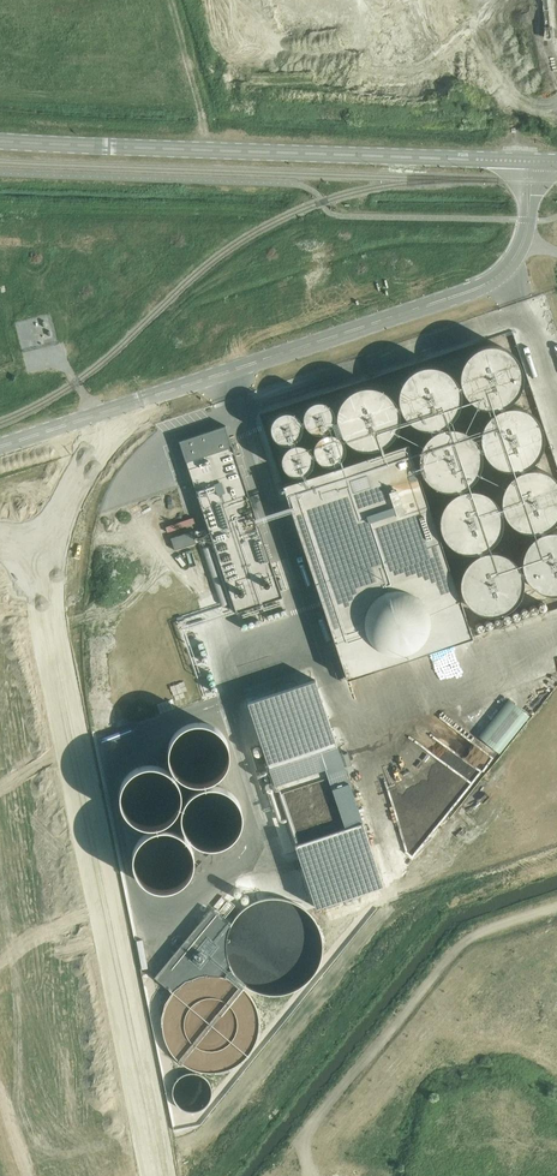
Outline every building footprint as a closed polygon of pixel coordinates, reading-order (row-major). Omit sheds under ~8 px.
[(501,349),(491,348),(480,349),(471,355),(464,363),(461,373),(461,383),(464,392),(470,399),(478,405),(487,408),(496,407),(505,404),(513,399),(518,391),(521,382),(520,372),(517,363),(510,355),(501,349)] [(439,370),(428,368),(418,370),(409,375),(402,383),(399,393),(399,403),(402,412),(408,420),(415,425),(424,428),(434,428),(443,425),(450,419),(456,411),(458,402),(458,393),(455,383),(448,375),(439,370)] [(376,389),(366,388),(355,390),(346,395),(339,403),(336,413),(336,423),(339,432),(345,440),(353,445),(362,448),(371,447),(380,444),(388,439),(393,431),(396,422),(395,412),(392,403),(385,395),(376,389)] [(319,401),(314,402),(309,404),(305,408),(303,413),(303,418),(304,423),(306,427),(310,430),(315,432),(320,433),(325,431),(329,428),(332,424),(334,419),(334,414),(332,409),(329,405),(324,403),(319,401)] [(522,409),(511,407),(501,409),(492,414),(485,422),(482,432),(482,442),(485,451),(491,459),(498,464),(507,467),(517,467),(526,463),(533,458),(539,450),(542,441),(541,431),(538,422),(531,414),(522,409)] [(287,411),(282,412),(277,414),(274,418),(271,423),(271,428),(272,433),(274,437),(278,441),(283,442),(288,443),(293,441),(297,438),(300,434),(302,429),(302,424),(300,419),(297,415),(292,413),(287,411)] [(226,426),(179,442),(236,612),(282,597),(226,426)] [(461,429),(451,427),(441,429),(432,434),(425,442),(421,452),(421,462),(425,471),(430,479),(438,484),(447,487),(457,487),(466,483),(473,478),(478,470),(481,461),(481,451),(477,442),(471,434),(461,429)] [(331,432),(326,433),(321,435),(318,439),(315,444),(315,449),(316,454),(318,458),(322,462),(327,463),(332,464),(337,462),(341,459),(344,455),(346,450),(346,445),(344,440),(341,436),(336,434),(331,432)] [(297,444),(292,444),(287,446),(284,450),(281,455),(281,460),(282,465),(285,469),(289,473),(293,474),(298,475),(303,473),(307,470),(311,466),(312,461),(312,456),(310,451),(307,447),(302,445),(297,444)] [(407,444),(283,486),(348,679),(472,637),(407,444)] [(531,470),(521,472),(512,477),(505,485),(502,495),(502,505),(505,514),(510,522),(518,527),(527,530),(537,529),(546,526),(553,521),(556,515),(556,484),(551,477),(541,471),(531,470)] [(481,493),(470,491),(460,493),(451,498),(444,506),(441,516),(441,526),(444,535),(450,543),(457,548),(466,551),(476,551),(485,548),(492,542),(498,534),(500,525),(500,516),(497,506),(490,498),(481,493)] [(553,532),(542,534),(533,539),(527,547),(523,557),(523,567),(526,576),(532,584),(540,589),(549,592),(556,592),(556,533),(553,532)] [(502,555),(491,553),(481,555),(472,560),(465,568),(462,578),(462,588),(465,597),(471,605),(478,610),(487,613),(497,613),(506,609),(513,604),(519,596),(522,587),(521,577),(518,568),(511,560),(502,555)] [(314,681),(247,703),(316,908),(384,887),(314,681)] [(208,721),(197,719),(187,721),(178,726),(171,734),(168,744),(168,754),(171,763),(177,771),(184,776),(193,779),(203,779),(212,776),(219,770),(225,762),(227,753),(227,744),(224,734),(217,726),(208,721)] [(160,768),(150,766),(140,768),(131,774),(124,782),(120,791),(120,802),(124,811),(129,818),(137,824),(146,826),(156,826),(164,823),(172,817),(177,810),(180,801),(180,791),(176,781),(169,773),(160,768)] [(222,788),(212,786),(202,788),(193,793),(186,801),(182,811),(182,821),(185,830),(191,838),(199,843),(208,846),(217,846),(226,843),(234,837),(239,829),(242,820),(242,811),(238,801),(231,793),(222,788)] [(173,832),(163,830),(152,832),(143,838),(137,846),(133,855),(133,866),(136,875),(142,882),(150,888),(159,890),(168,890),(177,887),(185,881),(190,874),(193,865),(193,855),(189,845),(182,837),(173,832)]
